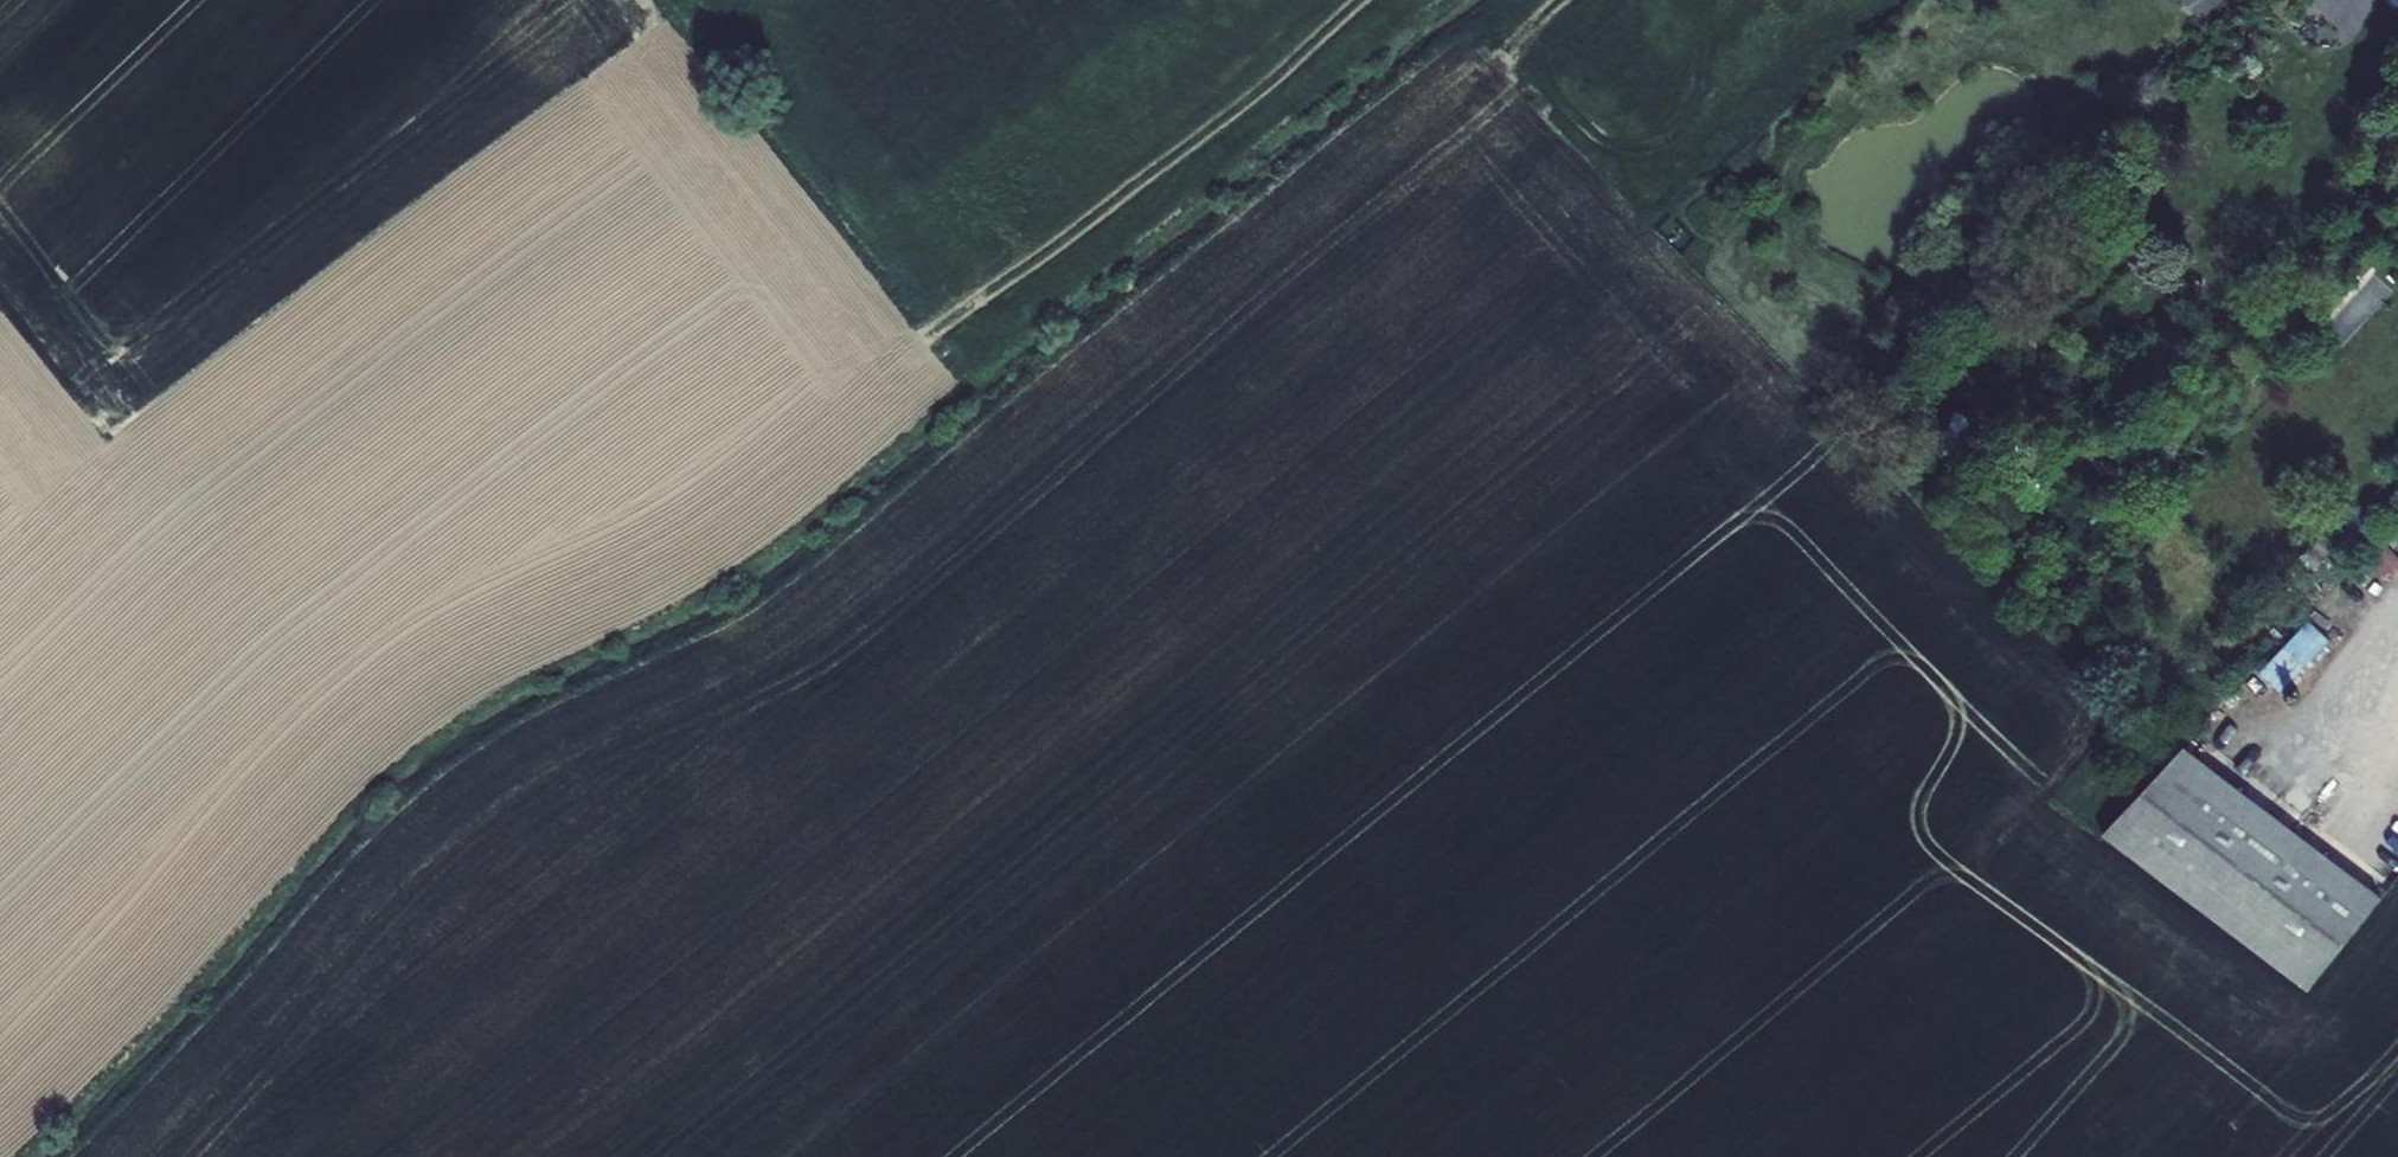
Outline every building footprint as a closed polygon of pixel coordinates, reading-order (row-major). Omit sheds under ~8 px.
[(2380,580),(2397,563),(2397,557),(2380,538),(2359,557),(2380,580)] [(2382,899),(2184,751),(2102,838),(2308,992),(2382,899)]
